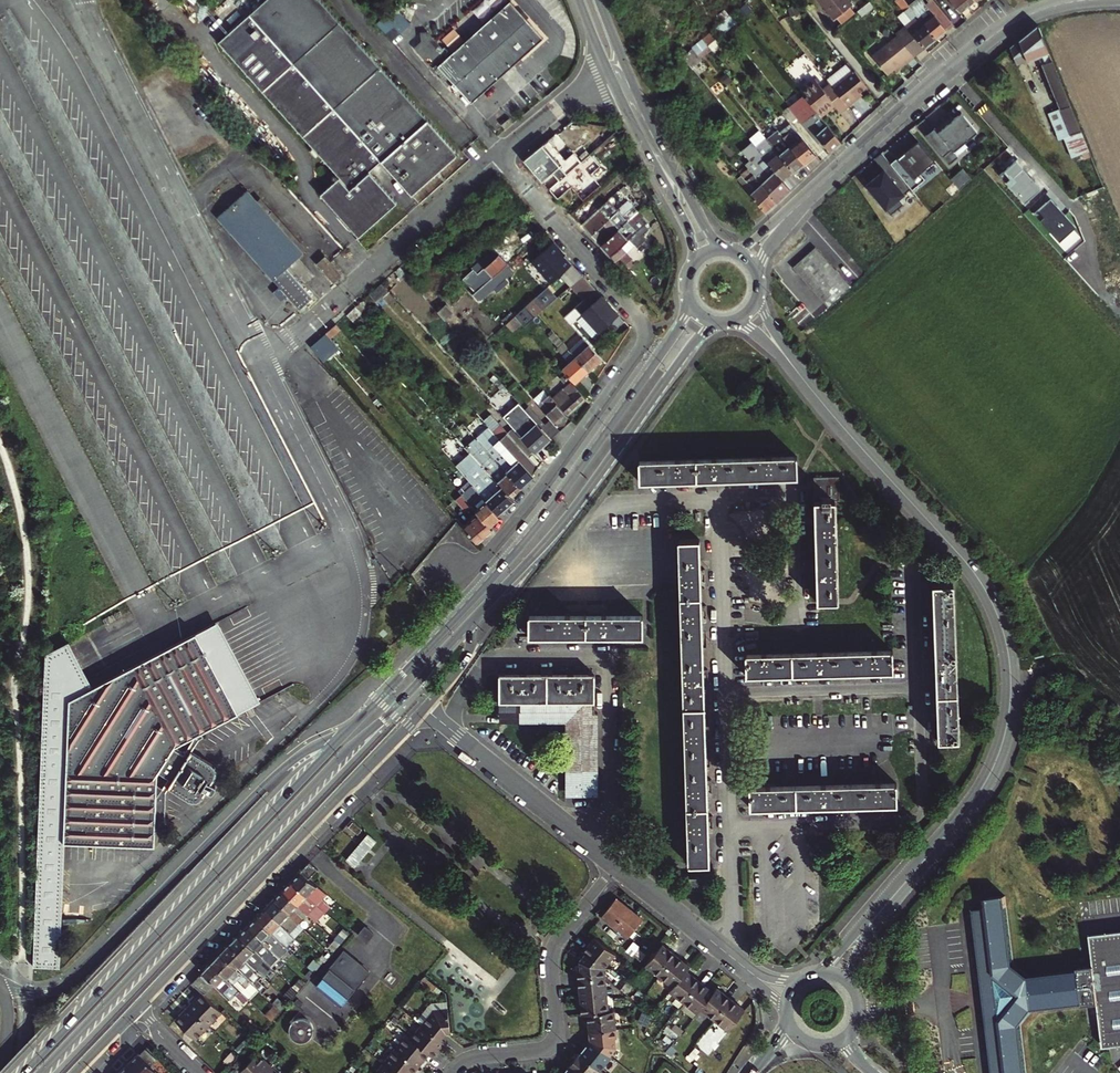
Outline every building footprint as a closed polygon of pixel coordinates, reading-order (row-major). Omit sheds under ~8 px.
[(397,202),(369,170),(381,160),(411,195),(458,154),(323,0),(264,0),(219,39),(338,175),(319,192),(358,236),(397,202)] [(834,19),(852,4),(848,0),(818,0),(834,19)] [(922,22),(919,18),(905,0),(896,0),(895,1),(903,12),(899,15),(906,25),(896,33),(898,35),(915,56),(936,39),(922,22)] [(929,7),(923,0),(917,0),(919,2),(916,4),(924,14),(927,18),(922,22),(936,39),(947,30),(929,7)] [(961,12),(975,0),(951,0),(961,12)] [(516,1),(443,65),(445,66),(446,65),(449,69),(448,70),(454,77),(476,102),(549,39),(516,1)] [(935,2),(929,7),(947,30),(953,24),(935,2)] [(394,39),(413,22),(398,6),(379,22),(394,39)] [(1058,139),(1082,129),(1038,24),(1005,52),(1011,67),(1033,58),(1054,109),(1047,112),(1058,139)] [(710,44),(720,35),(715,29),(705,38),(710,44)] [(908,62),(915,56),(898,35),(873,56),(888,74),(895,69),(906,59),(908,62)] [(705,38),(694,48),(698,54),(710,44),(705,38)] [(683,57),(690,65),(700,56),(698,54),(694,48),(683,57)] [(895,69),(897,71),(908,62),(906,59),(895,69)] [(849,62),(838,71),(857,94),(868,85),(849,62)] [(448,70),(446,72),(452,79),(454,77),(448,70)] [(857,94),(838,71),(828,80),(848,105),(856,100),(854,97),(857,94)] [(848,105),(830,83),(823,89),(815,79),(801,90),(804,94),(822,116),(835,105),(840,111),(848,105)] [(791,104),(805,120),(803,121),(820,141),(822,140),(831,151),(842,141),(822,116),(804,94),(791,104)] [(509,114),(501,121),(505,126),(513,118),(509,114)] [(935,129),(925,137),(948,165),(957,158),(951,151),(959,145),(960,147),(977,134),(961,114),(947,126),(945,124),(936,131),(935,129)] [(805,163),(817,154),(790,121),(779,130),(805,163)] [(745,133),(760,151),(784,180),(795,172),(768,139),(767,138),(763,141),(752,128),(745,133)] [(795,172),(805,163),(779,130),(768,139),(795,172)] [(584,160),(560,131),(527,158),(552,188),(584,160)] [(880,154),(873,160),(882,172),(865,186),(889,216),(902,206),(897,200),(909,190),(911,192),(924,181),(919,174),(934,162),(918,141),(889,165),(880,154)] [(791,189),(784,180),(760,151),(755,156),(761,164),(770,175),(761,183),(777,202),(791,189)] [(1018,162),(1002,176),(1027,203),(1043,188),(1018,162)] [(770,175),(761,164),(752,172),(761,183),(770,175)] [(742,173),(737,177),(766,212),(777,202),(761,183),(752,172),(748,167),(741,173),(742,173)] [(633,187),(628,181),(619,190),(624,196),(633,187)] [(305,252),(269,212),(258,200),(249,189),(243,195),(239,191),(233,196),(236,201),(219,217),(222,220),(220,222),(223,225),(224,224),(280,285),(274,291),(283,300),(289,295),(302,309),(314,297),(288,267),(305,252)] [(266,193),(258,200),(269,212),(277,205),(266,193)] [(1036,214),(1061,241),(1078,226),(1052,199),(1036,214)] [(600,207),(582,223),(601,244),(638,211),(636,208),(624,218),(617,211),(609,218),(600,207)] [(625,243),(648,222),(638,211),(601,244),(611,255),(623,244),(625,243)] [(554,242),(534,260),(553,282),(563,273),(574,263),(566,255),(554,242)] [(611,255),(617,262),(628,251),(623,244),(611,255)] [(804,257),(810,263),(821,252),(816,247),(804,257)] [(514,272),(493,248),(471,267),(481,278),(474,284),(467,290),(480,304),(493,291),(496,294),(510,282),(507,279),(514,272)] [(821,252),(810,263),(815,268),(826,258),(821,252)] [(326,256),(318,263),(335,281),(343,274),(326,256)] [(793,267),(799,273),(810,263),(804,257),(793,267)] [(826,258),(815,268),(820,274),(831,263),(826,258)] [(573,283),(583,273),(574,263),(563,273),(573,283)] [(810,263),(799,273),(804,278),(815,268),(810,263)] [(831,263),(820,274),(825,279),(836,269),(831,263)] [(815,268),(804,278),(809,284),(820,274),(815,268)] [(836,269),(825,279),(830,285),(841,274),(836,269)] [(590,281),(583,273),(573,283),(571,284),(577,292),(590,281)] [(820,274),(809,284),(813,289),(825,279),(820,274)] [(841,274),(830,285),(835,290),(846,280),(841,274)] [(825,279),(813,289),(819,295),(830,285),(825,279)] [(846,280),(835,290),(840,296),(852,286),(846,280)] [(584,299),(585,297),(591,293),(596,288),(590,281),(577,292),(584,299)] [(830,285),(819,295),(824,300),(835,290),(830,285)] [(835,290),(824,300),(829,306),(840,296),(835,290)] [(545,307),(550,303),(541,293),(536,297),(545,307)] [(618,313),(601,294),(581,312),(598,331),(618,313)] [(545,307),(536,297),(515,315),(524,325),(545,307)] [(447,303),(439,311),(446,318),(454,311),(447,303)] [(798,323),(809,314),(804,308),(793,318),(798,323)] [(803,329),(814,319),(809,314),(798,323),(803,329)] [(327,361),(341,347),(327,332),(313,346),(327,361)] [(603,358),(599,353),(589,342),(585,338),(571,350),(590,370),(603,358)] [(590,370),(571,350),(565,355),(571,361),(563,368),(576,382),(590,370)] [(567,385),(553,398),(568,415),(586,398),(565,374),(560,378),(567,385)] [(532,411),(528,414),(550,439),(572,419),(568,415),(553,398),(549,394),(539,404),(547,413),(546,413),(552,420),(545,426),(532,411)] [(522,407),(506,421),(535,453),(550,439),(528,414),(522,407)] [(532,474),(542,461),(535,453),(506,421),(502,425),(495,417),(487,424),(489,426),(532,474)] [(476,437),(521,487),(534,476),(532,474),(489,426),(476,437)] [(476,437),(466,446),(511,496),(521,487),(476,437)] [(466,446),(465,445),(457,452),(475,473),(469,479),(473,484),(487,500),(499,515),(515,501),(511,496),(466,446)] [(797,457),(639,461),(639,481),(797,477),(797,457)] [(840,500),(839,476),(814,477),(817,602),(838,601),(835,500),(840,500)] [(499,515),(487,500),(483,504),(469,488),(459,477),(453,482),(455,484),(472,504),(480,514),(490,526),(500,516),(499,515)] [(472,504),(455,484),(450,488),(458,497),(456,499),(465,510),(472,504)] [(483,504),(487,500),(473,484),(469,488),(483,504)] [(464,527),(477,542),(492,529),(490,526),(480,514),(464,527)] [(710,864),(700,539),(679,539),(689,864),(710,864)] [(959,740),(954,584),(933,584),(938,741),(959,740)] [(226,615),(211,622),(252,704),(267,696),(226,615)] [(529,615),(529,636),(643,636),(643,615),(529,615)] [(97,679),(80,647),(73,633),(56,642),(45,857),(44,869),(40,954),(66,956),(73,831),(164,835),(166,815),(175,816),(177,781),(179,778),(200,792),(204,793),(209,793),(212,791),(214,789),(218,782),(224,786),(226,786),(229,781),(230,780),(229,779),(223,774),(228,766),(229,764),(229,761),(228,759),(226,756),(207,743),(214,733),(218,730),(215,723),(252,704),(211,622),(97,679)] [(746,676),(893,671),(893,650),(745,655),(746,676)] [(500,675),(500,714),(594,713),(595,675),(500,675)] [(566,722),(575,722),(598,722),(599,713),(594,713),(500,714),(500,722),(566,722)] [(575,722),(566,722),(566,796),(574,796),(575,722)] [(598,796),(598,722),(575,722),(574,796),(598,796)] [(897,803),(896,782),(750,787),(750,808),(897,803)] [(365,832),(344,857),(352,865),(374,839),(365,832)] [(318,869),(310,862),(300,871),(309,879),(318,869)] [(319,895),(323,890),(309,879),(300,871),(291,881),(317,905),(322,909),(327,903),(319,895)] [(701,889),(701,878),(690,878),(690,889),(701,889)] [(317,905),(291,881),(282,890),(299,906),(308,915),(317,905)] [(299,906),(282,890),(274,899),(299,924),(304,919),(295,910),(299,906)] [(1092,936),(1096,967),(1080,970),(1080,972),(1030,978),(1013,966),(1006,897),(985,900),(987,910),(973,912),(993,1072),(1027,1072),(1021,1027),(1034,1011),(1084,1006),(1084,1008),(1100,1006),(1106,1050),(1112,1050),(1119,1049),(1119,932),(1092,936)] [(299,924),(274,899),(265,908),(291,932),(299,924)] [(616,899),(602,917),(629,938),(643,921),(616,899)] [(308,915),(299,906),(295,910),(304,919),(308,915)] [(291,932),(265,908),(257,917),(283,941),(289,947),(297,938),(291,932)] [(283,941),(257,917),(248,926),(265,942),(274,950),(283,941)] [(265,942),(248,926),(239,935),(256,951),(265,960),(269,956),(260,947),(265,942)] [(375,933),(366,926),(359,935),(367,942),(375,933)] [(239,935),(231,944),(256,969),(260,965),(251,956),(256,951),(239,935)] [(341,944),(335,938),(329,945),(335,951),(341,944)] [(585,954),(603,969),(615,955),(594,938),(583,953),(585,954)] [(274,950),(265,942),(260,947),(269,956),(274,950)] [(231,944),(222,953),(244,974),(263,993),(272,984),(256,969),(231,944)] [(661,946),(645,967),(659,978),(675,958),(661,946)] [(330,966),(316,984),(341,1005),(355,987),(356,988),(370,972),(343,949),(330,966)] [(244,974),(222,953),(212,963),(242,992),(246,988),(238,980),(244,974)] [(577,972),(578,981),(604,978),(603,969),(585,954),(579,962),(580,971),(577,972)] [(324,955),(319,959),(324,963),(328,959),(324,955)] [(659,978),(672,989),(686,973),(689,968),(675,958),(659,978)] [(203,972),(215,983),(232,999),(235,995),(246,1005),(251,1000),(242,992),(212,963),(203,972)] [(215,983),(203,972),(192,983),(203,994),(204,995),(215,983)] [(669,993),(682,1004),(699,984),(686,973),(672,989),(669,993)] [(578,981),(580,998),(606,996),(604,978),(578,981)] [(699,984),(682,1004),(696,1015),(700,1011),(712,994),(699,984)] [(716,990),(712,994),(700,1011),(713,1021),(730,1001),(716,990)] [(669,993),(665,999),(678,1010),(682,1004),(669,993)] [(223,1013),(204,995),(203,994),(190,1007),(210,1026),(223,1013)] [(235,995),(232,999),(242,1009),(246,1005),(235,995)] [(607,1013),(606,996),(580,998),(581,1016),(587,1015),(607,1013)] [(280,997),(274,1003),(282,1011),(287,1005),(280,997)] [(744,1012),(730,1001),(713,1021),(727,1033),(744,1012)] [(190,1007),(176,1020),(196,1040),(210,1026),(190,1007)] [(435,1011),(422,1026),(440,1041),(446,1033),(450,1033),(448,1010),(435,1011)] [(607,1013),(587,1015),(589,1033),(615,1030),(613,1013),(607,1013)] [(293,1038),(319,1039),(320,1018),(293,1018),(293,1038)] [(422,1026),(411,1040),(429,1054),(433,1058),(445,1044),(440,1041),(422,1026)] [(589,1033),(590,1042),(608,1057),(614,1049),(613,1040),(616,1040),(615,1030),(589,1033)] [(403,1040),(395,1050),(418,1068),(429,1054),(411,1040),(407,1036),(403,1040)] [(590,1042),(579,1055),(599,1072),(610,1058),(608,1057),(590,1042)] [(120,1072),(159,1072),(151,1066),(157,1060),(146,1049),(140,1055),(139,1054),(120,1072)] [(395,1050),(384,1064),(395,1072),(414,1072),(418,1068),(395,1050)] [(272,1066),(258,1053),(238,1072),(265,1072),(272,1066)] [(579,1055),(568,1068),(573,1072),(598,1072),(599,1072),(579,1055)] [(384,1064),(376,1072),(395,1072),(384,1064)]
